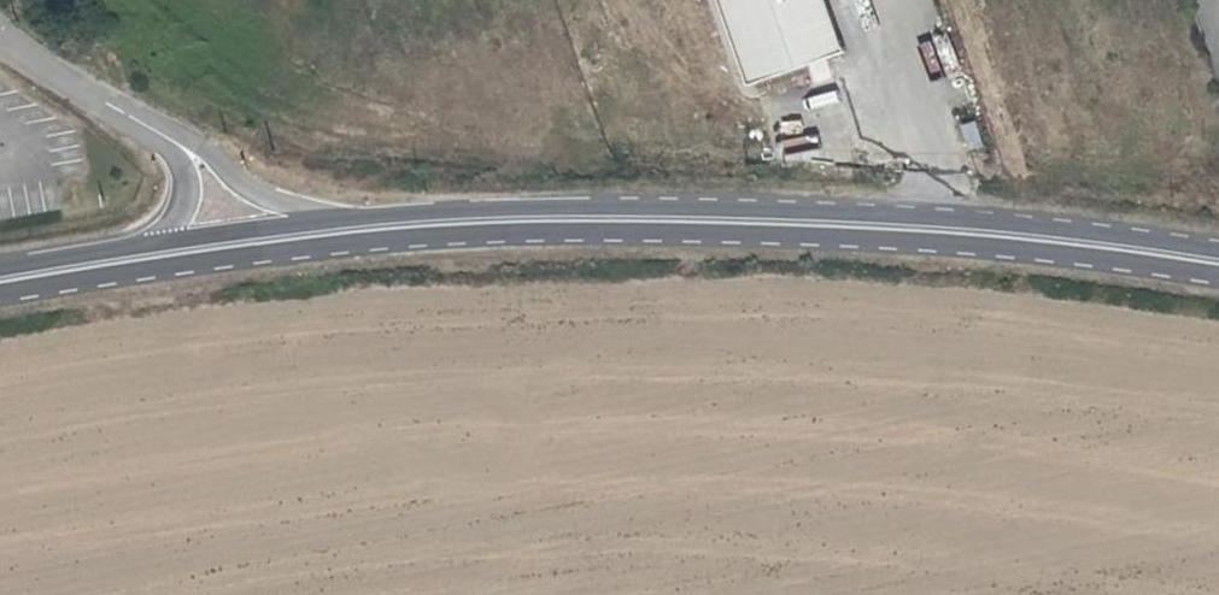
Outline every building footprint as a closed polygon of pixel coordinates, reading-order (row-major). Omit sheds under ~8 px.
[(804,68),(812,86),(834,78),(828,61),(851,53),(833,0),(719,0),(749,86),(804,68)] [(989,146),(981,122),(968,127),(976,152),(989,146)]
